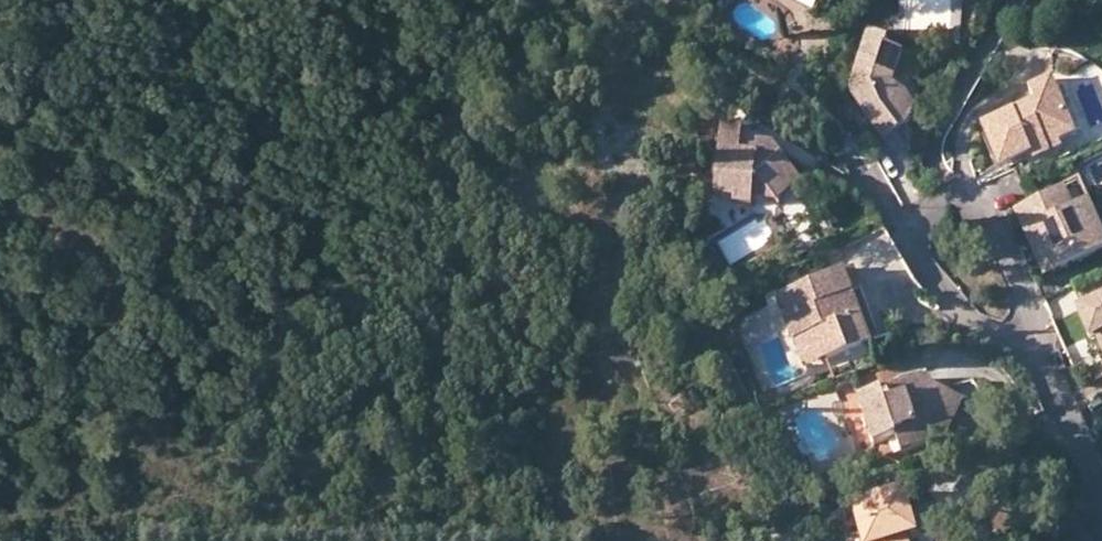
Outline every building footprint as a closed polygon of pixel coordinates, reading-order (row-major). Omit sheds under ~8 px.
[(896,83),(900,72),(907,51),(890,45),(892,39),(872,32),(852,84),(853,93),(885,144),(910,127),(917,110),(910,96),(896,83)] [(906,74),(900,72),(896,83),(910,96),(917,110),(924,94),(917,82),(906,74)] [(1051,146),(1064,141),(1078,136),(1061,92),(1056,83),(1032,92),(1038,106),(985,126),(1001,168),(1032,155),(1037,161),(1054,154),(1051,146)] [(1070,89),(1061,92),(1078,136),(1087,132),(1070,89)] [(778,165),(786,158),(777,146),(758,143),(757,155),(742,153),(743,129),(724,126),(716,197),(734,200),(734,207),(752,208),(754,200),(766,202),(790,181),(778,165)] [(1067,149),(1064,141),(1051,146),(1054,154),(1067,149)] [(801,177),(786,158),(778,165),(790,181),(766,202),(778,203),(800,184),(801,177)] [(1084,186),(1067,193),(1076,214),(1093,207),(1084,186)] [(1055,275),(1101,255),(1101,229),(1100,225),(1084,232),(1067,193),(1017,214),(1036,256),(1045,252),(1055,275)] [(1084,232),(1100,225),(1093,207),(1076,214),(1084,232)] [(1047,279),(1055,275),(1045,252),(1036,256),(1047,279)] [(855,270),(846,274),(854,295),(864,291),(855,270)] [(848,298),(854,295),(846,274),(777,300),(792,342),(816,334),(827,359),(872,343),(862,316),(855,318),(848,298)] [(862,316),(854,295),(848,298),(855,318),(862,316)] [(1085,326),(1093,343),(1099,340),(1101,347),(1101,303),(1085,311),(1091,323),(1085,326)] [(1079,314),(1085,326),(1091,323),(1085,311),(1079,314)] [(938,410),(948,392),(922,378),(903,384),(907,395),(886,401),(882,391),(859,399),(875,444),(895,438),(902,452),(947,438),(938,410)] [(903,384),(882,391),(886,401),(907,395),(903,384)] [(966,402),(948,392),(938,410),(947,438),(966,402)] [(854,506),(863,540),(908,540),(907,537),(917,535),(906,493),(854,506)]
